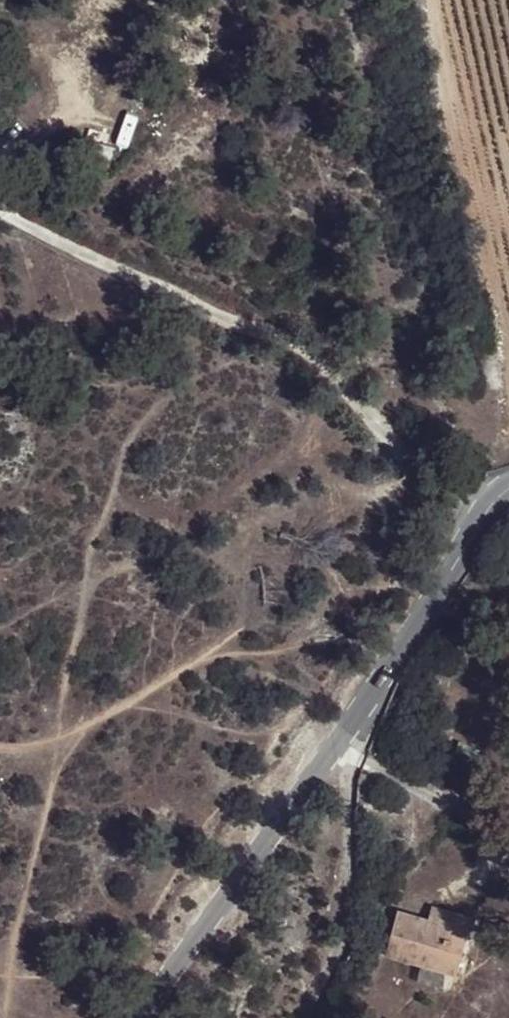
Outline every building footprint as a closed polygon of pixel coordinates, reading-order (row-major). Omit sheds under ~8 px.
[(437,924),(441,909),(432,906),(428,921),(437,924)] [(475,919),(441,909),(437,924),(427,921),(397,913),(386,952),(439,967),(445,950),(463,955),(475,919)] [(459,973),(463,955),(445,950),(439,967),(459,973)]
